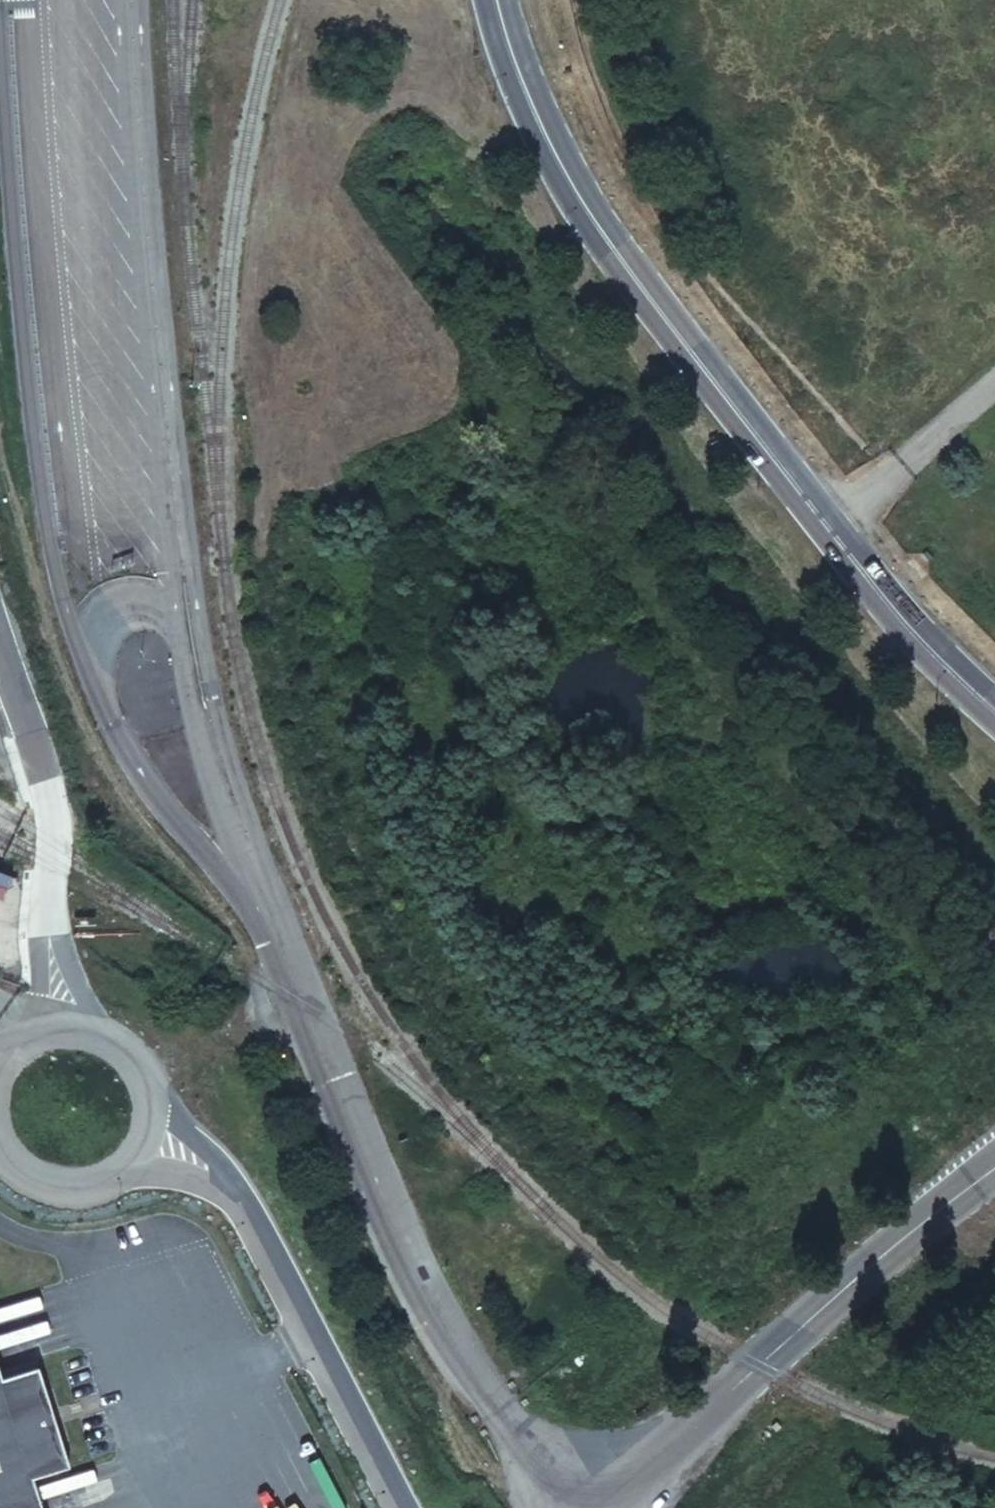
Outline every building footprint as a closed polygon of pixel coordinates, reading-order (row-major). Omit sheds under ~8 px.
[(31,1475),(66,1464),(35,1366),(0,1377),(0,1507),(41,1507),(31,1475)]
